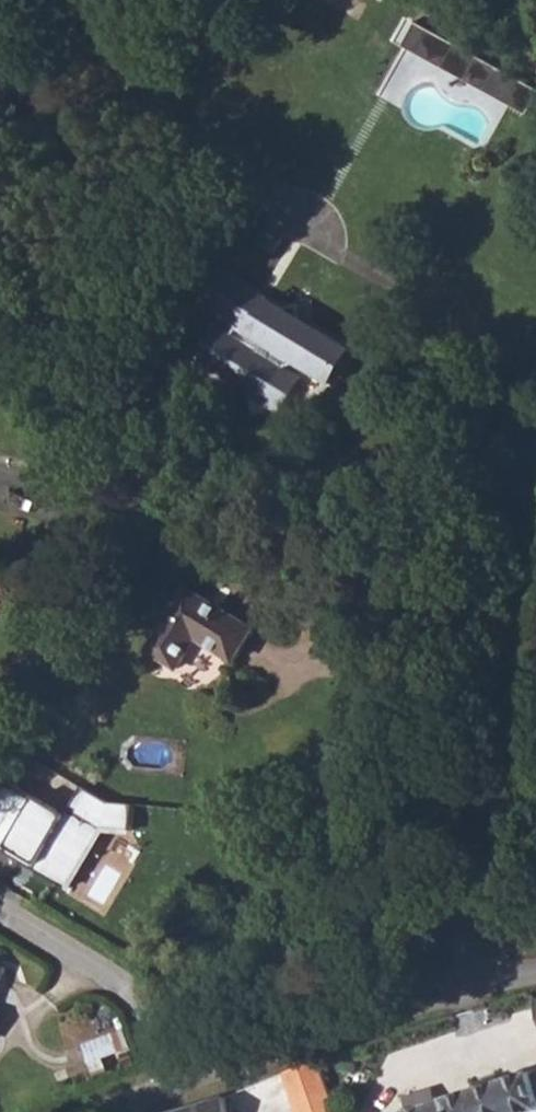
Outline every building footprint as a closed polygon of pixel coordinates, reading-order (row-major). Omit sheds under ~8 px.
[(503,76),(378,8),(365,32),(490,100),(503,76)] [(205,306),(225,273),(216,267),(195,300),(205,306)] [(205,306),(232,322),(252,290),(225,273),(205,306)] [(232,322),(238,326),(252,336),(272,302),(252,290),(232,322)] [(199,360),(250,393),(254,412),(272,407),(279,412),(289,397),(284,369),(285,369),(302,365),(329,382),(350,349),(306,322),(300,307),(283,309),(272,302),(252,336),(238,326),(232,336),(219,327),(216,332),(209,333),(209,345),(199,360)] [(284,369),(289,397),(300,379),(285,369),(284,369)] [(150,652),(180,669),(199,640),(235,661),(255,629),(189,588),(150,652)] [(82,1046),(89,1061),(118,1050),(112,1035),(82,1046)] [(319,1060),(285,1074),(299,1111),(339,1111),(319,1060)] [(436,1099),(433,1088),(405,1096),(409,1108),(397,1111),(530,1111),(535,1110),(535,1071),(535,1072),(531,1069),(503,1078),(475,1087),(436,1099)] [(475,1087),(503,1078),(500,1072),(473,1080),(475,1087)] [(227,1096),(191,1107),(175,1111),(231,1111),(227,1096)]
